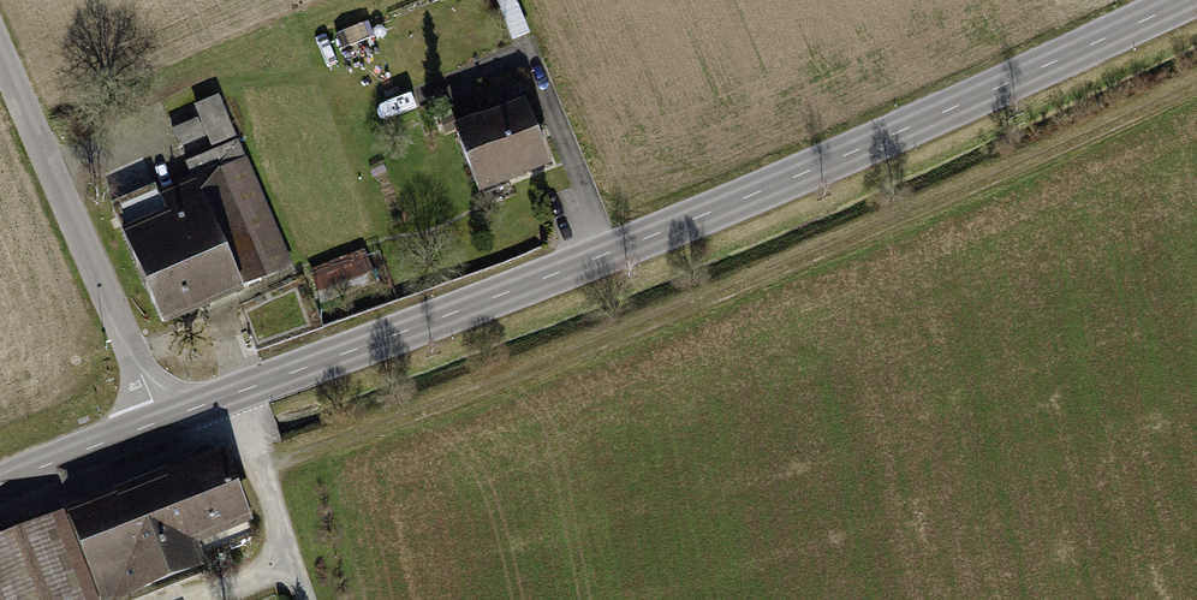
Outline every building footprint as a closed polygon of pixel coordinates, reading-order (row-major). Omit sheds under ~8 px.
[(523,103),(457,130),(481,190),(547,164),(523,103)] [(126,233),(166,331),(238,302),(228,276),(280,254),(225,120),(179,139),(194,176),(163,189),(173,214),(126,233)] [(368,246),(309,267),(319,295),(378,274),(368,246)] [(219,462),(72,522),(102,595),(199,556),(194,542),(243,523),(219,462)] [(65,517),(0,542),(0,599),(97,599),(65,517)]
